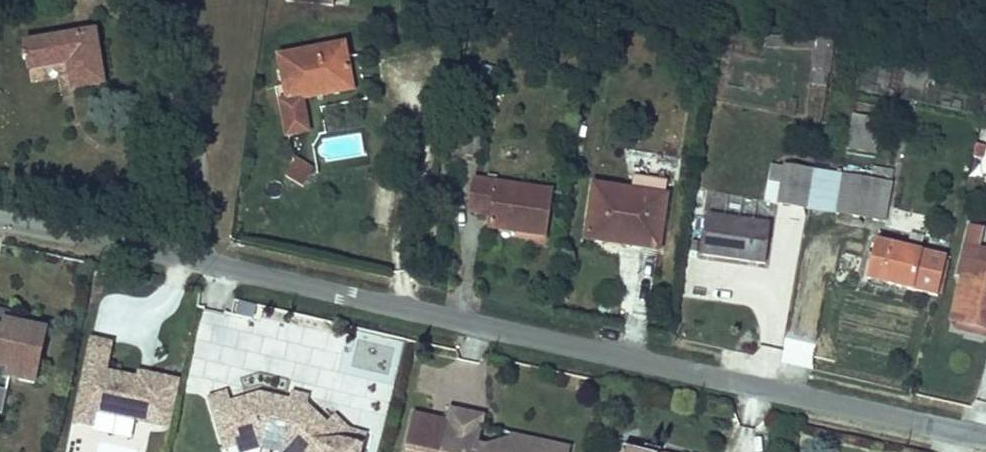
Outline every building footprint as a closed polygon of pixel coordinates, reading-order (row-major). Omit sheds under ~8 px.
[(88,87),(119,81),(111,30),(46,41),(50,66),(84,63),(88,87)] [(852,78),(860,38),(843,35),(836,74),(852,78)] [(299,99),(366,85),(358,38),(291,52),(299,99)] [(927,97),(931,69),(912,66),(908,94),(927,97)] [(848,150),(876,154),(881,119),(853,115),(848,150)] [(800,192),(806,155),(793,153),(788,191),(800,192)] [(830,197),(837,161),(806,155),(800,192),(830,197)] [(297,158),(286,177),(305,188),(316,169),(297,158)] [(867,166),(837,161),(830,197),(846,199),(858,202),(867,166)] [(867,166),(858,202),(907,209),(914,176),(867,166)] [(502,225),(557,230),(561,186),(487,179),(482,212),(502,214),(502,225)] [(604,234),(679,240),(682,190),(606,183),(604,234)] [(786,252),(789,214),(725,207),(720,245),(786,252)] [(899,231),(891,270),(957,282),(967,244),(899,231)] [(985,238),(977,286),(973,306),(985,309),(985,238)] [(47,327),(2,321),(2,320),(0,320),(0,379),(39,385),(47,327)] [(359,328),(348,371),(393,383),(404,340),(359,328)] [(180,381),(109,368),(113,342),(88,337),(67,451),(145,451),(150,427),(171,431),(180,381)] [(457,443),(481,448),(491,451),(585,451),(589,431),(529,419),(529,423),(518,428),(516,433),(517,437),(507,439),(504,432),(497,430),(501,413),(504,400),(468,393),(464,412),(450,410),(446,432),(459,435),(457,443)] [(236,401),(251,451),(264,447),(288,440),(312,446),(319,451),(358,451),(376,433),(361,420),(353,428),(333,408),(317,404),(287,397),(256,407),(252,396),(236,401)] [(335,399),(319,396),(317,404),(333,408),(335,399)] [(529,419),(501,413),(497,430),(504,432),(507,439),(517,437),(516,433),(518,428),(529,423),(529,419)] [(642,432),(637,451),(719,451),(720,448),(695,441),(694,447),(674,442),(674,440),(642,432)] [(695,441),(675,437),(674,440),(674,442),(694,447),(695,441)] [(264,447),(266,451),(277,451),(287,449),(302,451),(319,451),(312,446),(288,440),(264,447)] [(457,443),(455,451),(491,451),(481,448),(457,443)]
